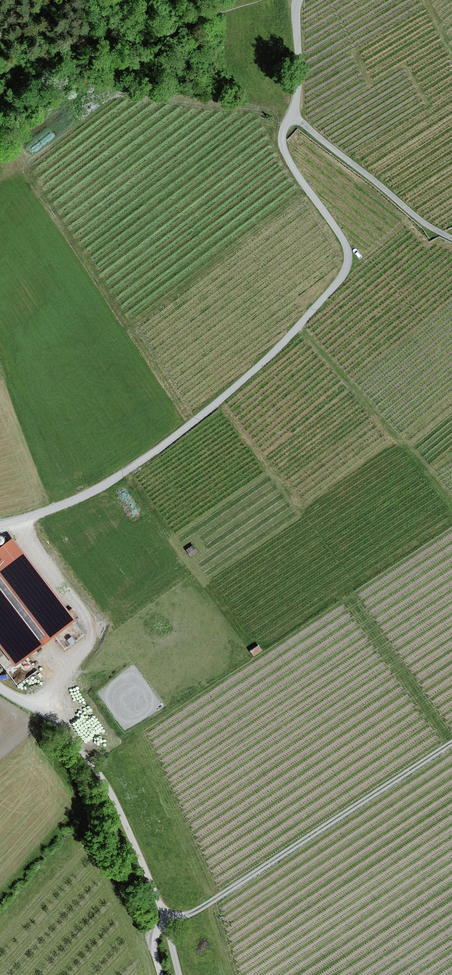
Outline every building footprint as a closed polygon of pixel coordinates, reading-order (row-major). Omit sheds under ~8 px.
[(0,548),(0,644),(16,666),(77,620),(14,537),(0,548)]
